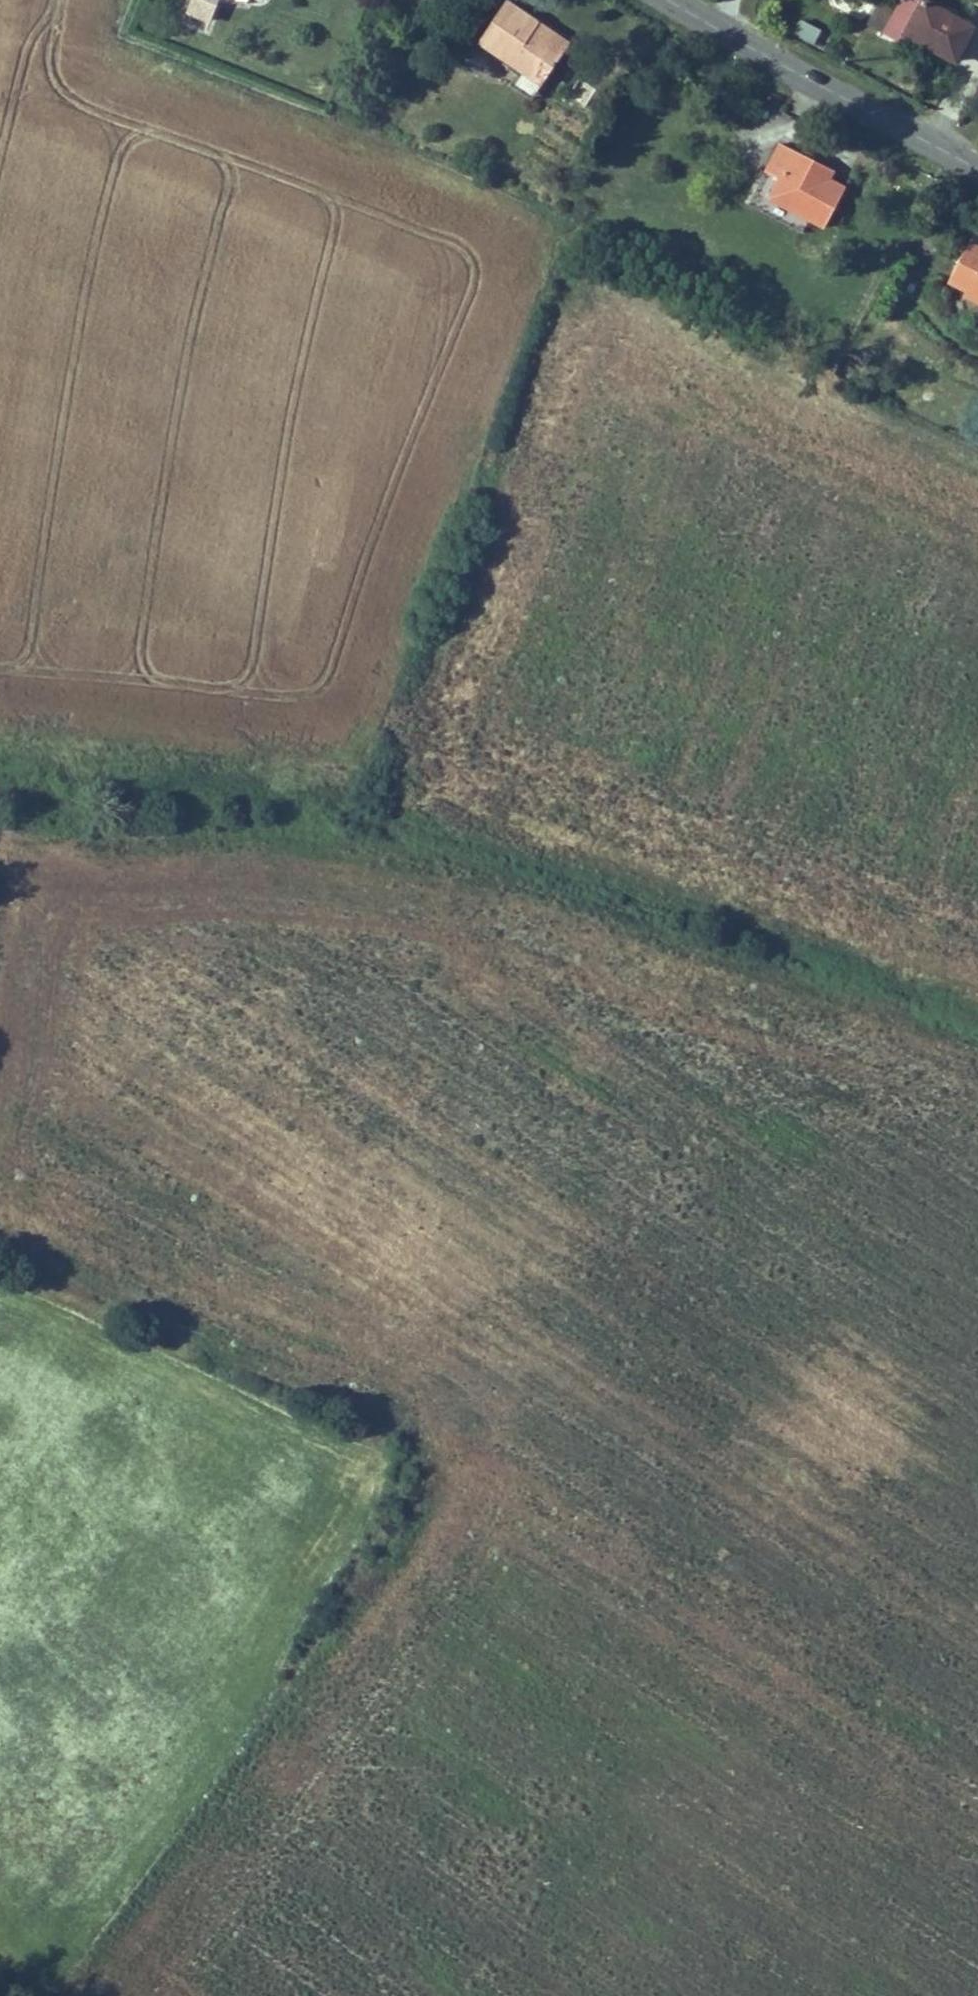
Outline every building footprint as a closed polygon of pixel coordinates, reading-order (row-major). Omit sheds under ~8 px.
[(184,15),(208,25),(218,0),(190,0),(184,15)] [(881,34),(898,43),(902,36),(955,65),(976,27),(926,0),(899,0),(881,34)] [(507,1),(477,44),(539,86),(562,51),(537,35),(543,25),(507,1)] [(793,40),(815,44),(818,27),(795,23),(793,40)] [(543,25),(537,35),(562,51),(568,42),(543,25)] [(808,169),(812,161),(779,145),(765,173),(777,179),(766,201),(827,230),(848,189),(829,180),(808,169)] [(834,171),(812,161),(808,169),(829,180),(834,171)] [(947,284),(977,300),(977,246),(968,241),(947,284)]
